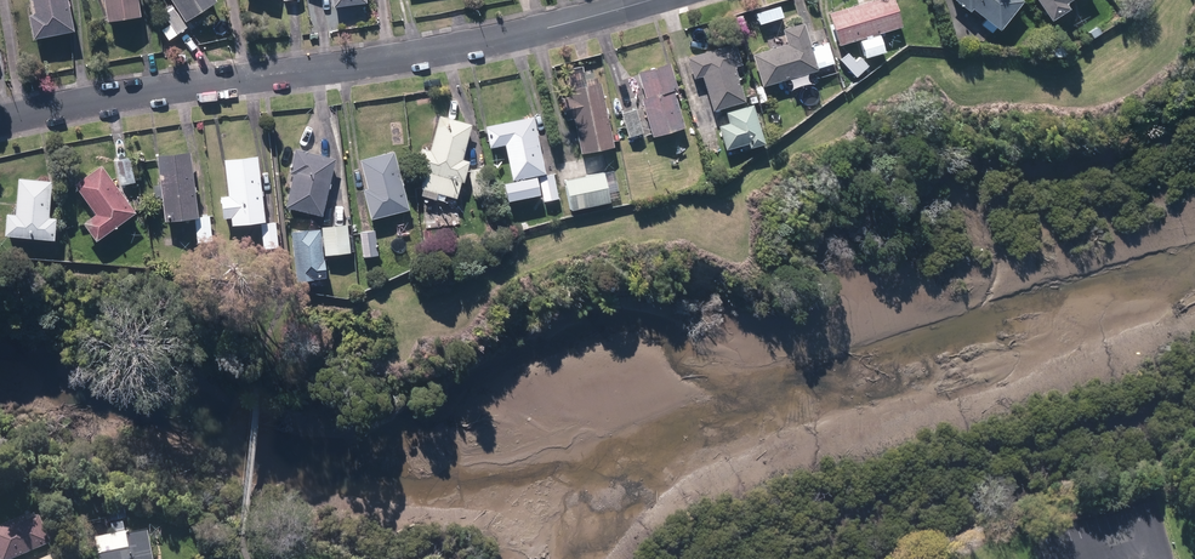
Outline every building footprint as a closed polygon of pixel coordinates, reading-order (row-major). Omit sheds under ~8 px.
[(62,0),(26,0),(30,18),(25,19),(30,44),(69,36),(62,0)] [(135,22),(131,0),(99,0),(99,2),(101,25),(135,22)] [(174,38),(183,32),(179,26),(211,6),(207,0),(164,0),(167,6),(157,12),(174,38)] [(363,16),(360,0),(329,0),(330,10),(342,9),(343,19),(363,16)] [(834,47),(896,29),(888,0),(878,0),(825,16),(834,47)] [(1011,0),(947,0),(963,13),(966,10),(991,32),(1015,4),(1011,0)] [(1044,23),(1062,12),(1058,5),(1066,0),(1030,0),(1044,23)] [(748,58),(758,89),(812,72),(812,70),(829,65),(823,46),(806,51),(798,27),(780,32),(785,47),(748,58)] [(855,43),(859,60),(878,55),(874,38),(855,43)] [(730,47),(684,60),(690,80),(698,78),(709,113),(740,104),(729,68),(736,67),(730,47)] [(857,58),(852,63),(843,54),(836,62),(852,78),(865,66),(857,58)] [(671,62),(641,71),(649,97),(646,98),(657,134),(686,125),(676,89),(679,88),(671,62)] [(570,87),(572,95),(564,97),(569,118),(577,116),(584,151),(616,144),(602,81),(570,87)] [(721,114),(724,125),(714,128),(721,152),(742,145),(744,151),(759,146),(747,107),(721,114)] [(637,108),(624,112),(631,135),(644,131),(637,108)] [(466,180),(472,159),(465,157),(474,122),(442,113),(432,149),(424,146),(418,167),(428,170),(423,186),(459,196),(464,179),(466,180)] [(536,114),(487,125),(491,146),(507,143),(515,178),(548,171),(536,114)] [(296,173),(289,206),(327,215),(340,157),(297,147),(291,172),(296,173)] [(199,216),(193,149),(161,152),(167,219),(199,216)] [(398,149),(364,157),(370,186),(365,187),(372,219),(413,209),(398,149)] [(261,156),(226,159),(229,194),(223,194),(224,216),(266,212),(261,156)] [(104,161),(76,183),(99,213),(87,222),(101,241),(141,210),(104,161)] [(628,179),(626,167),(615,169),(617,181),(628,179)] [(485,168),(470,170),(474,195),(489,193),(485,168)] [(606,171),(567,178),(573,208),(612,200),(606,171)] [(560,197),(555,172),(541,175),(546,200),(560,197)] [(510,199),(543,192),(539,174),(506,181),(510,199)] [(21,176),(18,211),(9,210),(8,233),(59,237),(60,215),(53,215),(56,179),(21,176)] [(211,217),(196,219),(199,244),(215,242),(211,217)] [(349,222),(324,225),(327,255),(353,252),(349,222)] [(378,225),(360,227),(363,257),(381,255),(378,225)] [(321,226),(293,231),(298,261),(306,259),(310,285),(331,281),(321,226)] [(3,558),(11,558),(53,541),(42,514),(30,519),(27,513),(0,525),(0,552),(3,558)] [(97,536),(102,558),(156,558),(150,528),(128,533),(127,530),(97,536)] [(64,549),(41,558),(68,558),(64,549)]
